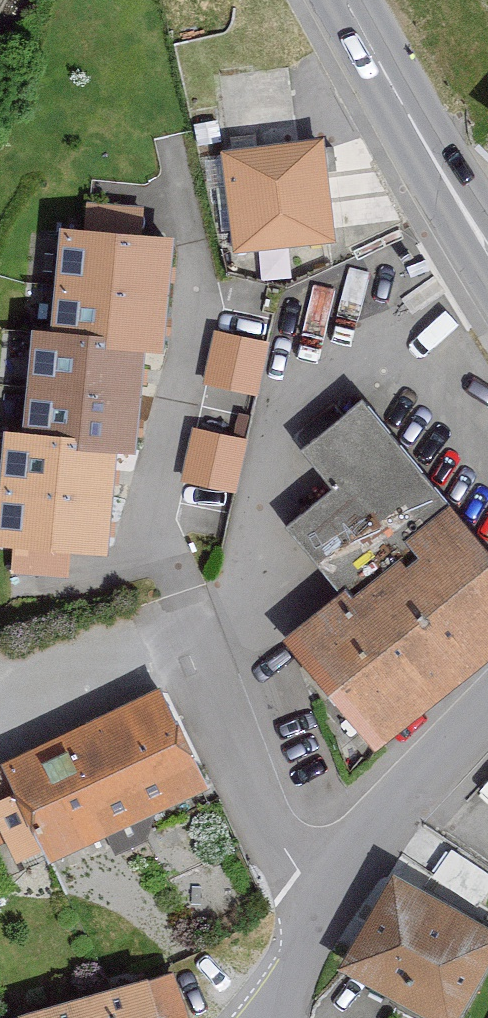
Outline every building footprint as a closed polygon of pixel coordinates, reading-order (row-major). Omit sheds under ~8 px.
[(329,148),(228,156),(236,256),(337,248),(329,148)] [(167,244),(68,236),(60,339),(39,337),(31,439),(10,438),(2,543),(101,551),(109,453),(130,454),(138,350),(159,352),(167,244)] [(214,319),(202,373),(257,385),(269,331),(214,319)] [(293,642),(377,749),(487,648),(487,554),(368,407),(306,455),(336,494),(288,530),(345,602),(293,642)] [(236,481),(247,427),(192,417),(182,470),(236,481)] [(164,692),(0,764),(0,767),(13,797),(0,803),(0,815),(22,864),(39,856),(44,867),(210,794),(164,692)] [(400,883),(346,976),(418,1017),(463,1017),(487,976),(487,934),(400,883)] [(42,1017),(173,1017),(164,984),(42,1017)]
